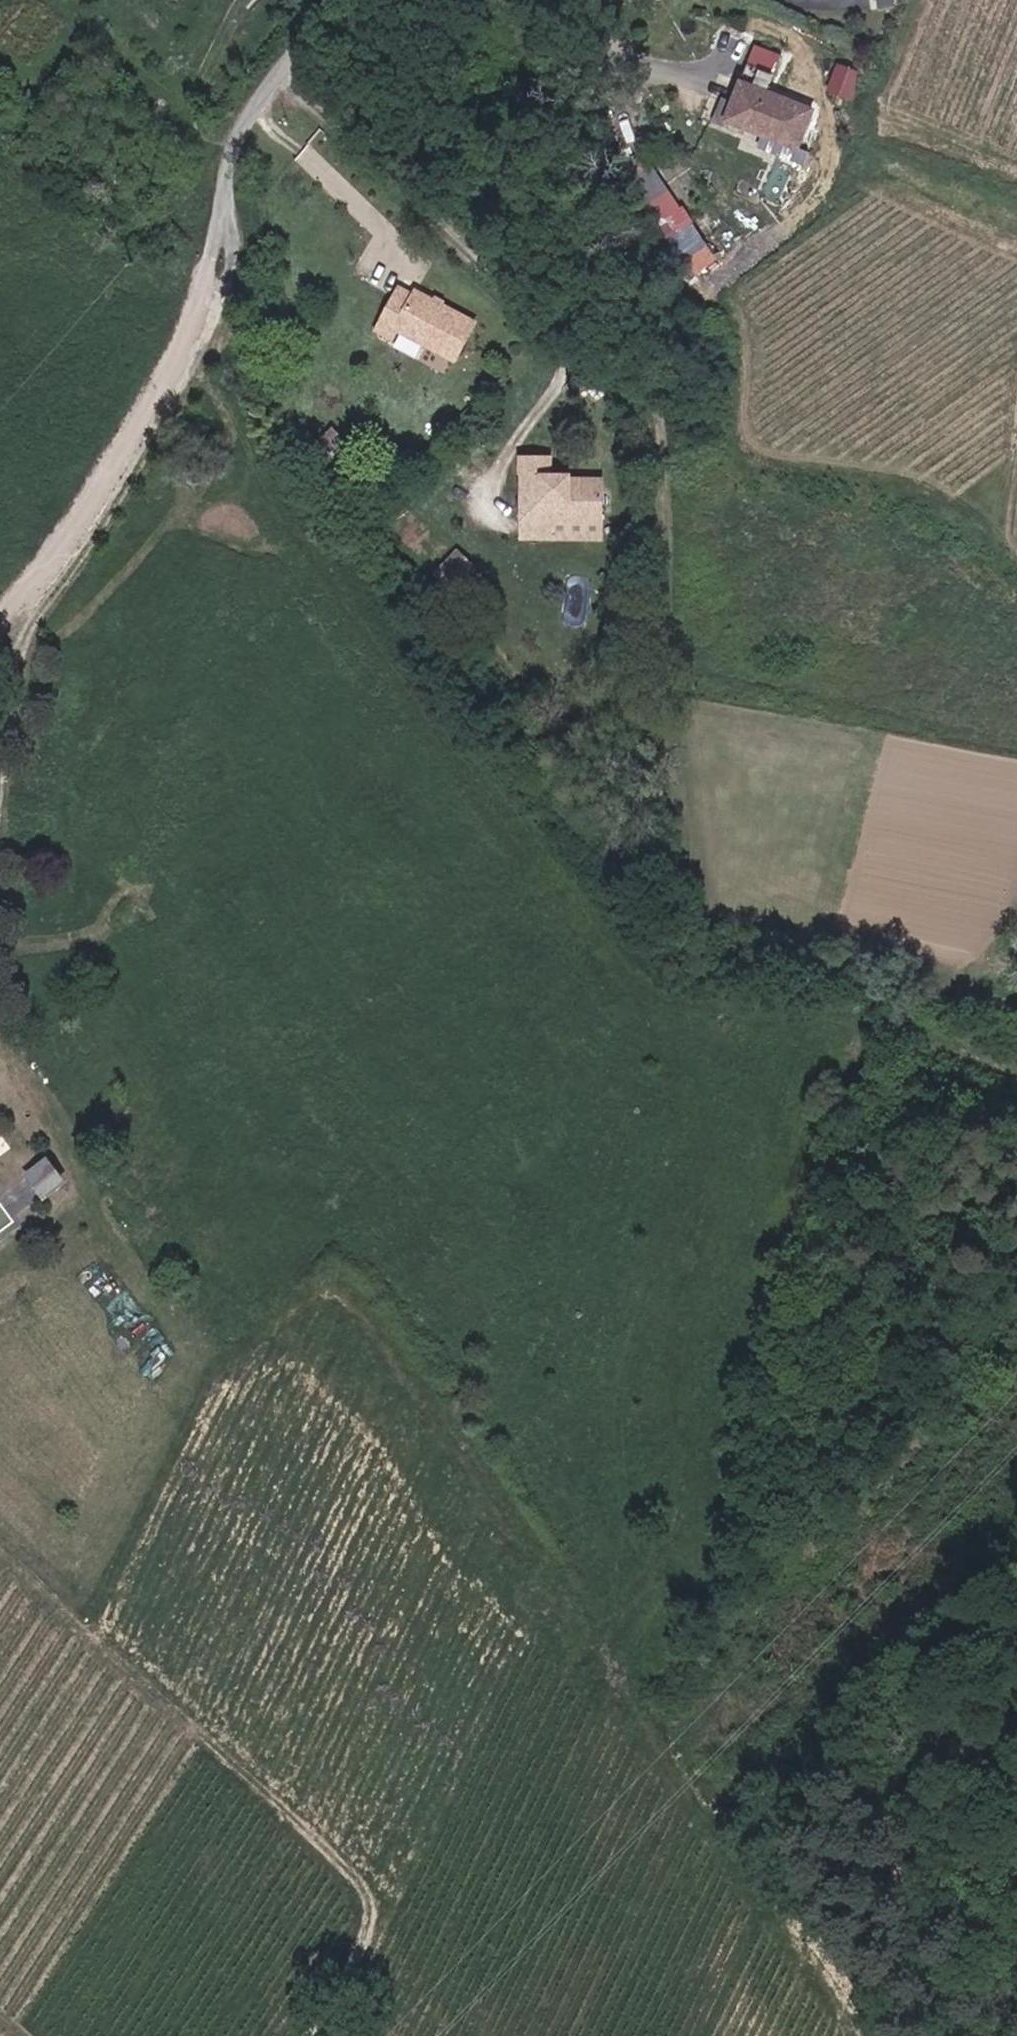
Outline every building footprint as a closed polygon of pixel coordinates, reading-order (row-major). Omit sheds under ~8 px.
[(832,47),(823,71),(837,76),(846,53),(832,47)] [(733,65),(718,102),(788,129),(802,92),(733,65)] [(679,249),(704,232),(657,164),(632,181),(679,249)] [(699,275),(723,258),(710,241),(687,258),(699,275)] [(400,331),(461,359),(480,317),(420,290),(416,292),(402,287),(380,334),(395,341),(400,331)] [(564,523),(608,519),(604,482),(570,485),(569,473),(546,475),(545,463),(515,468),(524,546),(564,542),(564,523)] [(564,523),(564,542),(609,537),(608,519),(564,523)] [(50,1158),(32,1175),(49,1194),(68,1178),(50,1158)]
